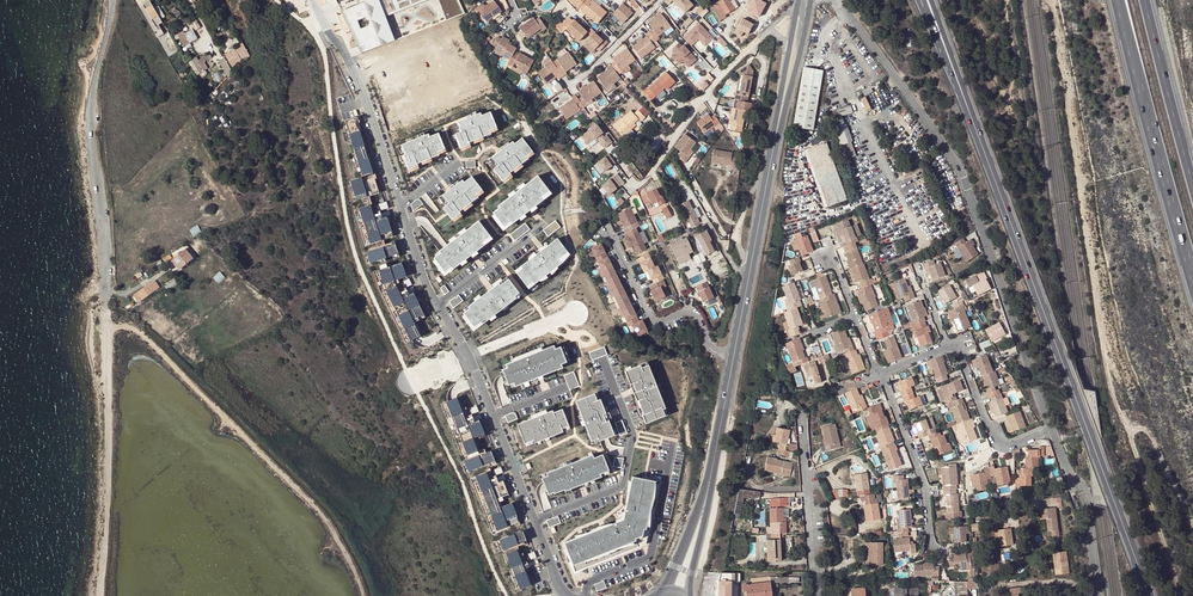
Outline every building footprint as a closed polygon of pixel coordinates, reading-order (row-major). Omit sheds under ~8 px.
[(341,11),(356,49),(383,38),(374,17),(415,0),(368,0),(341,11)] [(356,49),(358,54),(392,41),(382,17),(424,0),(415,0),(374,17),(383,38),(356,49)] [(444,20),(462,13),(457,0),(436,0),(444,20)] [(583,9),(597,22),(607,11),(595,0),(573,0),(583,9)] [(635,0),(633,0),(631,2),(636,8),(639,6),(638,4),(635,0)] [(664,1),(668,5),(673,1),(685,13),(693,5),(688,0),(686,0),(665,0),(664,1)] [(719,18),(724,15),(738,6),(734,0),(732,0),(730,1),(730,0),(721,0),(712,6),(719,18)] [(484,4),(480,6),(476,9),(478,13),(480,12),(487,23),(502,12),(496,2),(491,5),(487,8),(486,7),(484,4)] [(615,11),(613,13),(623,22),(632,12),(622,3),(615,11)] [(163,22),(152,5),(146,9),(158,30),(154,32),(157,37),(164,33),(158,25),(163,22)] [(156,8),(162,18),(166,16),(159,6),(156,8)] [(653,29),(649,32),(657,41),(660,38),(658,36),(664,31),(671,26),(663,15),(656,20),(650,24),(653,29)] [(691,16),(683,23),(688,29),(696,22),(691,16)] [(569,17),(562,25),(566,28),(573,21),(569,17)] [(541,30),(534,19),(520,29),(527,40),(541,30)] [(555,25),(557,27),(561,33),(565,29),(570,34),(575,38),(578,41),(587,32),(574,20),(573,21),(566,28),(562,25),(558,21),(555,25)] [(705,45),(713,37),(699,22),(683,37),(691,45),(698,38),(705,45)] [(666,34),(674,29),(671,26),(664,31),(666,34)] [(185,35),(190,43),(198,39),(193,30),(185,34),(183,31),(174,36),(176,40),(179,39),(179,38),(185,35)] [(641,58),(659,44),(657,41),(649,32),(646,34),(647,36),(644,39),(638,43),(633,47),(641,58)] [(602,40),(599,36),(595,33),(591,36),(587,41),(596,48),(597,47),(600,50),(608,42),(604,38),(602,40)] [(179,39),(183,47),(190,43),(185,35),(179,38),(179,39)] [(727,43),(719,35),(717,37),(719,38),(717,40),(723,46),(727,43)] [(515,54),(517,51),(511,47),(508,46),(509,45),(510,43),(503,39),(502,41),(498,39),(493,47),(498,49),(495,54),(511,62),(515,54)] [(696,42),(703,49),(705,46),(699,40),(696,42)] [(584,44),(593,52),(596,48),(587,41),(584,44)] [(672,48),(675,52),(671,55),(678,62),(683,57),(689,65),(696,59),(683,44),(682,46),(679,42),(672,48)] [(226,54),(233,67),(236,65),(236,64),(242,61),(241,60),(246,57),(247,59),(250,57),(243,43),(238,46),(239,48),(235,50),(235,49),(226,54)] [(612,65),(612,64),(608,67),(609,68),(599,76),(607,88),(615,82),(622,77),(619,74),(623,71),(622,69),(628,65),(636,59),(628,47),(613,58),(616,62),(612,65)] [(556,65),(562,75),(566,72),(565,71),(576,63),(568,51),(557,59),(559,63),(556,65)] [(534,63),(520,55),(519,56),(515,54),(511,62),(509,66),(513,68),(512,69),(522,74),(526,77),(534,63)] [(538,72),(546,84),(557,76),(559,78),(562,75),(556,65),(553,62),(549,56),(544,59),(543,63),(545,66),(538,72)] [(192,60),(200,74),(202,78),(207,75),(206,74),(207,73),(206,71),(209,70),(205,63),(206,62),(203,57),(199,60),(197,57),(192,60)] [(678,62),(679,64),(683,60),(688,66),(689,65),(683,57),(678,62)] [(228,78),(233,73),(232,72),(224,58),(219,61),(228,78)] [(188,62),(196,76),(200,74),(192,60),(188,62)] [(739,71),(742,76),(739,95),(736,95),(735,94),(734,101),(747,103),(752,72),(748,65),(739,71)] [(812,129),(823,70),(804,67),(793,126),(812,129)] [(667,71),(645,92),(653,100),(657,96),(664,89),(663,88),(665,86),(666,87),(668,90),(677,81),(667,71)] [(590,105),(588,103),(594,99),(603,93),(595,82),(580,92),(583,97),(579,99),(576,95),(572,98),(574,101),(561,110),(568,120),(585,108),(590,105)] [(388,97),(385,98),(388,105),(409,96),(403,83),(386,91),(388,97)] [(864,95),(859,98),(866,111),(871,109),(864,95)] [(741,133),(745,111),(749,112),(751,104),(747,103),(734,101),(732,109),(729,121),(731,122),(731,125),(730,131),(741,133)] [(849,104),(835,109),(838,116),(840,115),(852,111),(849,104)] [(649,112),(643,105),(639,109),(645,116),(649,112)] [(616,127),(623,135),(631,128),(629,126),(634,122),(638,118),(641,120),(645,116),(639,109),(634,113),(631,110),(622,118),(624,120),(616,127)] [(490,129),(497,126),(491,110),(482,114),(481,111),(471,115),(471,113),(466,115),(466,117),(457,121),(461,130),(455,133),(460,147),(470,143),(469,141),(491,132),(490,129)] [(371,175),(374,174),(356,120),(359,119),(360,120),(358,115),(345,120),(363,174),(370,172),(371,175)] [(844,124),(840,115),(838,116),(829,119),(839,145),(850,141),(852,141),(846,123),(844,124)] [(703,135),(718,124),(713,117),(709,120),(707,116),(695,125),(703,135)] [(616,127),(624,120),(622,118),(621,117),(614,124),(616,127)] [(595,137),(604,147),(611,142),(606,135),(603,137),(600,133),(602,132),(596,124),(581,136),(587,144),(595,137)] [(445,147),(439,132),(430,135),(429,133),(401,144),(405,153),(403,154),(408,168),(418,164),(418,162),(439,154),(438,150),(445,147)] [(493,168),(503,180),(511,173),(510,172),(529,158),(527,155),(533,150),(522,136),(515,142),(513,140),(505,146),(504,144),(500,147),(501,149),(502,150),(499,153),(498,151),(489,158),(496,166),(493,168)] [(685,164),(688,160),(687,159),(685,158),(690,151),(695,144),(684,137),(674,150),(680,154),(677,158),(685,164)] [(846,199),(826,141),(803,149),(823,207),(846,199)] [(839,145),(844,159),(855,155),(850,141),(839,145)] [(731,154),(712,151),(710,164),(728,167),(728,168),(733,169),(735,159),(730,158),(731,154)] [(605,172),(617,163),(610,154),(598,163),(605,172)] [(666,166),(671,177),(676,175),(671,164),(666,166)] [(500,206),(493,212),(504,226),(511,221),(512,223),(543,199),(541,196),(550,190),(538,174),(520,188),(519,187),(514,190),(516,192),(499,205),(500,206)] [(618,174),(615,177),(621,186),(625,183),(618,174)] [(443,206),(452,218),(461,212),(460,210),(478,196),(476,194),(482,189),(472,175),(464,181),(463,179),(455,185),(453,183),(449,186),(451,188),(452,189),(448,191),(447,190),(439,196),(446,204),(443,206)] [(381,213),(381,212),(380,210),(375,211),(370,195),(365,181),(375,178),(374,176),(362,180),(368,196),(367,196),(370,204),(382,239),(381,239),(383,244),(369,249),(369,251),(393,243),(392,241),(385,244),(384,239),(383,239),(376,215),(376,216),(379,215),(378,214),(381,213)] [(367,196),(368,196),(362,180),(361,177),(351,180),(357,199),(367,196)] [(615,177),(602,185),(609,195),(621,186),(615,177)] [(370,195),(379,192),(375,178),(365,181),(370,195)] [(656,189),(641,196),(645,205),(651,203),(654,209),(665,203),(661,196),(660,197),(656,189)] [(411,202),(413,210),(423,203),(419,198),(418,198),(411,202)] [(691,225),(699,221),(688,199),(678,204),(687,222),(689,221),(691,225)] [(380,210),(389,207),(387,200),(378,203),(380,210)] [(381,239),(382,239),(370,204),(360,208),(371,243),(381,239)] [(666,219),(671,217),(667,207),(661,210),(666,219)] [(618,214),(625,228),(638,222),(631,208),(618,214)] [(384,239),(393,235),(387,215),(391,214),(390,209),(381,212),(381,213),(378,214),(379,215),(376,216),(376,215),(383,239),(384,239)] [(543,229),(548,235),(561,226),(556,219),(543,229)] [(491,235),(479,220),(461,234),(459,232),(455,235),(457,237),(439,250),(441,252),(434,257),(445,271),(452,266),(453,268),(484,244),(482,242),(491,235)] [(841,242),(839,243),(840,248),(842,247),(845,246),(852,243),(850,238),(855,237),(859,235),(855,223),(849,226),(847,220),(836,223),(839,230),(838,230),(841,242)] [(525,221),(510,233),(515,240),(530,228),(525,221)] [(838,230),(839,230),(836,223),(832,225),(839,243),(841,242),(838,230)] [(637,228),(625,234),(627,238),(625,239),(628,246),(633,243),(634,245),(638,253),(647,249),(637,228)] [(706,230),(694,236),(704,255),(714,250),(709,241),(711,240),(706,230)] [(806,235),(794,240),(798,249),(800,256),(807,253),(812,251),(806,235)] [(517,272),(527,285),(533,281),(535,283),(571,255),(557,237),(544,247),(546,249),(542,252),(541,250),(539,248),(535,252),(536,253),(521,265),(523,267),(517,272)] [(670,245),(677,259),(689,254),(693,252),(687,238),(670,245)] [(972,246),(968,240),(965,243),(962,239),(954,244),(965,262),(977,254),(972,246)] [(371,262),(399,253),(395,240),(392,241),(393,243),(369,251),(367,251),(371,262)] [(862,263),(855,244),(854,242),(852,243),(845,246),(847,250),(844,251),(847,260),(850,268),(862,263)] [(598,262),(608,257),(601,243),(591,248),(598,262)] [(197,258),(188,247),(172,261),(181,271),(197,258)] [(640,257),(642,262),(640,263),(639,263),(644,272),(646,271),(654,267),(650,258),(648,253),(640,257)] [(170,254),(163,259),(166,263),(173,257),(170,254)] [(689,254),(677,259),(679,265),(691,260),(689,254)] [(798,261),(800,261),(798,256),(788,260),(790,264),(787,265),(790,275),(802,271),(798,261)] [(598,262),(601,268),(598,269),(600,273),(613,267),(608,257),(598,262)] [(933,265),(931,261),(920,265),(922,269),(923,269),(926,268),(928,274),(931,281),(944,276),(938,263),(933,265)] [(392,265),(393,268),(396,279),(397,279),(406,276),(402,262),(392,265)] [(396,284),(391,268),(390,265),(387,266),(386,263),(380,265),(381,268),(379,269),(385,288),(411,340),(421,335),(420,332),(396,284)] [(850,268),(855,281),(858,280),(867,277),(862,263),(850,268)] [(657,265),(654,267),(646,271),(651,280),(652,279),(654,278),(656,282),(663,279),(664,278),(662,274),(661,274),(657,265)] [(617,277),(613,267),(600,273),(602,278),(605,276),(607,282),(617,277)] [(695,278),(700,276),(696,267),(691,270),(695,278)] [(407,289),(406,287),(403,288),(400,282),(398,283),(397,279),(396,279),(393,268),(391,268),(396,284),(420,332),(422,331),(417,321),(402,292),(403,292),(403,293),(405,292),(405,291),(407,290),(407,289)] [(963,291),(968,300),(976,296),(990,289),(985,279),(987,278),(983,272),(976,276),(975,275),(965,281),(969,287),(963,291)] [(814,288),(817,295),(819,294),(821,298),(822,298),(829,295),(828,291),(830,290),(824,276),(811,280),(814,288)] [(464,312),(475,326),(481,321),(483,323),(503,308),(504,309),(508,306),(506,303),(512,298),(513,299),(521,293),(509,277),(502,283),(500,281),(469,305),(470,307),(464,312)] [(607,289),(609,293),(622,287),(617,277),(607,282),(610,287),(607,289)] [(666,286),(663,279),(656,282),(654,283),(649,286),(652,291),(650,291),(655,301),(665,296),(661,288),(666,286)] [(872,284),(870,279),(868,280),(859,283),(861,288),(869,285),(872,284)] [(904,301),(914,297),(912,293),(910,294),(907,286),(904,279),(892,284),(897,299),(902,297),(904,301)] [(160,287),(155,280),(144,288),(149,295),(160,287)] [(713,297),(706,281),(695,286),(698,291),(702,302),(713,297)] [(958,297),(962,295),(955,281),(951,283),(958,297)] [(785,295),(790,309),(795,308),(797,307),(795,301),(799,299),(792,282),(781,286),(785,295)] [(445,284),(441,287),(445,294),(449,290),(445,284)] [(957,295),(948,284),(938,291),(947,303),(957,295)] [(861,299),(863,302),(862,302),(861,303),(864,311),(876,306),(872,296),(873,296),(869,285),(861,288),(857,290),(859,295),(860,299),(861,299)] [(414,291),(416,290),(414,286),(407,289),(407,290),(405,291),(405,292),(403,293),(403,292),(402,292),(417,321),(420,319),(419,316),(425,313),(414,291)] [(627,297),(622,287),(609,293),(612,298),(614,296),(617,302),(627,297)] [(139,302),(149,295),(144,288),(134,295),(139,302)] [(449,300),(454,307),(463,299),(459,293),(457,295),(458,295),(456,296),(449,300)] [(824,302),(819,304),(818,304),(824,319),(836,314),(834,308),(835,307),(832,299),(834,298),(833,294),(829,295),(822,298),(824,302)] [(790,309),(785,295),(780,297),(786,311),(789,310),(790,309)] [(619,313),(632,307),(627,297),(617,302),(620,307),(617,309),(619,313)] [(951,304),(953,309),(961,306),(966,304),(964,299),(951,304)] [(923,321),(922,317),(924,316),(921,309),(918,301),(906,306),(913,325),(923,321)] [(953,309),(946,312),(948,317),(951,316),(953,321),(957,332),(969,327),(961,306),(953,309)] [(632,307),(619,313),(621,318),(624,316),(626,322),(636,317),(632,307)] [(886,307),(883,308),(889,324),(892,323),(886,307)] [(786,311),(782,312),(785,321),(789,329),(787,330),(789,336),(799,332),(796,326),(799,325),(796,317),(798,316),(795,308),(790,309),(789,310),(786,311)] [(883,326),(889,324),(883,308),(866,314),(868,319),(870,319),(871,322),(874,330),(872,331),(874,336),(885,332),(883,326)] [(638,321),(636,317),(626,322),(628,326),(631,325),(637,336),(647,331),(641,320),(638,321)] [(918,345),(930,341),(927,332),(924,332),(923,327),(925,326),(923,321),(913,325),(915,329),(911,331),(913,337),(915,336),(918,345)] [(987,329),(993,341),(1008,334),(1002,321),(987,329)] [(844,353),(852,350),(850,344),(848,345),(845,338),(842,328),(830,333),(834,344),(836,350),(842,348),(844,353)] [(874,336),(875,340),(887,335),(885,332),(874,336)] [(886,363),(900,358),(892,336),(882,339),(886,349),(881,351),(886,363)] [(799,337),(785,343),(786,346),(798,341),(801,350),(803,349),(799,337)] [(990,339),(980,343),(982,348),(992,344),(990,339)] [(806,356),(804,357),(801,350),(798,341),(786,346),(792,362),(794,361),(796,365),(808,361),(806,356)] [(508,366),(502,368),(509,384),(514,382),(515,385),(563,366),(562,363),(567,361),(561,345),(556,347),(554,344),(528,354),(528,352),(523,354),(523,356),(506,363),(508,366)] [(593,359),(608,353),(605,345),(589,351),(593,359)] [(855,354),(854,350),(852,350),(844,353),(841,355),(843,360),(845,359),(851,374),(863,369),(857,354),(855,354)] [(982,376),(991,372),(984,354),(970,360),(973,368),(974,367),(976,372),(978,371),(980,376),(982,376)] [(942,362),(940,355),(929,360),(937,382),(947,378),(945,374),(947,373),(942,362)] [(813,379),(814,383),(820,382),(817,372),(815,365),(814,361),(803,364),(806,376),(812,375),(813,379)] [(639,399),(644,413),(643,413),(646,422),(666,414),(663,408),(666,407),(649,363),(642,366),(641,364),(626,370),(637,399),(639,399)] [(564,374),(570,389),(580,385),(574,370),(564,374)] [(985,386),(987,389),(994,387),(999,385),(994,371),(991,372),(982,376),(984,381),(980,382),(982,387),(985,386)] [(913,385),(910,376),(897,381),(900,389),(898,390),(901,396),(902,396),(911,392),(909,386),(913,385)] [(959,379),(940,386),(945,399),(947,403),(951,401),(956,399),(954,395),(952,396),(951,394),(954,393),(962,389),(959,379)] [(941,400),(945,399),(940,386),(936,387),(941,400)] [(862,404),(859,395),(856,387),(844,392),(851,408),(855,407),(857,411),(866,408),(864,403),(862,404)] [(995,390),(986,393),(988,398),(989,397),(996,395),(999,394),(998,389),(995,390)] [(589,433),(592,440),(599,437),(600,440),(615,433),(601,398),(598,399),(595,392),(576,400),(584,419),(582,420),(584,425),(586,424),(589,433)] [(911,392),(902,396),(904,401),(905,401),(909,409),(921,404),(918,396),(914,397),(911,392)] [(989,402),(992,411),(995,417),(1007,412),(1005,406),(1009,404),(1006,397),(1002,399),(1000,393),(999,394),(996,395),(989,397),(991,402),(989,402)] [(447,401),(469,456),(479,452),(459,400),(457,397),(447,401)] [(956,424),(969,419),(965,409),(964,410),(961,403),(963,402),(961,397),(956,399),(951,401),(953,405),(950,407),(956,424)] [(459,400),(479,452),(469,456),(466,457),(467,459),(487,451),(485,447),(481,449),(475,436),(468,418),(469,419),(471,418),(471,417),(473,416),(473,415),(472,413),(469,414),(467,408),(466,406),(464,407),(461,399),(459,400)] [(874,428),(875,428),(887,424),(887,423),(884,415),(883,416),(881,410),(879,403),(866,408),(868,414),(871,420),(867,422),(870,430),(874,428)] [(472,413),(480,410),(477,404),(470,407),(472,413)] [(537,415),(518,423),(525,442),(534,438),(536,441),(563,430),(562,427),(570,424),(563,408),(554,411),(553,409),(542,413),(542,411),(537,413),(537,415)] [(505,414),(508,421),(518,417),(515,411),(514,412),(514,411),(505,414)] [(1024,426),(1019,411),(1005,416),(1006,421),(1008,421),(1012,430),(1012,431),(1024,426)] [(479,418),(482,417),(480,412),(473,415),(473,416),(471,417),(471,418),(469,419),(468,418),(475,436),(485,432),(479,418)] [(615,421),(620,434),(628,432),(623,418),(615,421)] [(973,423),(971,418),(969,419),(956,424),(955,424),(957,430),(961,439),(962,443),(976,438),(972,427),(971,423),(973,423)] [(928,429),(925,419),(913,423),(917,433),(915,433),(917,438),(927,435),(925,430),(928,429)] [(874,428),(876,434),(880,445),(877,446),(879,450),(880,450),(892,445),(890,441),(893,440),(887,424),(875,428),(874,428)] [(822,428),(825,441),(826,447),(823,447),(825,452),(836,450),(835,444),(838,443),(834,425),(822,428)] [(778,451),(785,452),(790,431),(777,429),(776,436),(774,443),(773,442),(771,449),(778,451)] [(927,435),(929,439),(932,438),(935,446),(938,445),(941,453),(951,449),(949,443),(947,444),(943,434),(940,435),(938,430),(927,435)] [(892,445),(880,450),(888,469),(900,465),(895,450),(896,449),(894,444),(892,445)] [(1026,457),(1026,468),(1033,468),(1035,468),(1039,468),(1038,460),(1038,457),(1040,457),(1044,457),(1044,448),(1040,448),(1040,451),(1029,451),(1029,457),(1026,457)] [(492,449),(487,451),(467,459),(465,460),(469,470),(496,459),(492,449)] [(548,474),(542,477),(548,493),(554,491),(555,492),(565,488),(565,490),(602,475),(601,472),(610,469),(603,453),(595,456),(593,453),(572,461),(571,459),(567,461),(567,463),(547,471),(548,474)] [(622,466),(624,457),(615,456),(613,465),(622,466)] [(776,460),(767,458),(765,471),(773,473),(773,474),(789,478),(792,465),(776,462),(776,460)] [(501,465),(494,468),(496,474),(497,474),(504,471),(501,465)] [(487,471),(507,522),(509,521),(502,505),(503,505),(501,499),(500,500),(492,479),(493,480),(495,479),(495,478),(498,477),(497,476),(497,474),(496,474),(493,475),(491,469),(490,467),(486,469),(487,471)] [(959,485),(957,467),(942,468),(943,475),(946,475),(947,486),(944,486),(944,491),(956,489),(957,489),(957,485),(959,485)] [(994,467),(989,468),(989,469),(991,477),(995,476),(997,487),(1011,484),(1008,468),(995,470),(994,467)] [(1033,474),(1033,468),(1026,468),(1021,469),(1022,474),(1020,474),(1020,479),(1016,480),(1018,488),(1021,488),(1021,487),(1032,486),(1031,477),(1031,474),(1033,474)] [(991,477),(989,469),(985,470),(985,473),(973,476),(975,487),(976,486),(977,492),(989,490),(988,488),(987,481),(991,480),(991,478),(991,477)] [(498,529),(508,525),(507,522),(487,471),(476,475),(498,529)] [(503,495),(509,493),(504,479),(506,478),(505,473),(497,476),(498,477),(495,478),(495,479),(493,480),(492,479),(500,500),(501,499),(504,498),(504,499),(503,495)] [(854,475),(857,491),(869,489),(866,473),(854,475)] [(632,477),(624,518),(564,541),(576,570),(647,542),(654,504),(652,504),(656,482),(655,482),(656,480),(657,480),(633,475),(633,476),(633,477),(632,477)] [(904,480),(904,476),(893,477),(894,481),(896,481),(898,499),(909,498),(908,480),(904,480)] [(1060,477),(1049,479),(1051,485),(1061,483),(1060,477)] [(742,514),(744,496),(760,498),(761,491),(740,488),(736,513),(742,514)] [(956,489),(944,491),(945,497),(947,496),(948,513),(951,513),(957,513),(960,512),(958,495),(957,495),(956,489)] [(1051,500),(1052,505),(1057,504),(1057,509),(1062,508),(1060,498),(1051,500)] [(502,505),(509,521),(510,524),(520,520),(512,501),(503,505),(502,505)] [(866,522),(881,520),(878,504),(866,506),(864,506),(866,522)] [(1052,539),(1059,538),(1055,509),(1039,511),(1040,521),(1046,520),(1048,533),(1051,532),(1052,539)] [(769,510),(769,529),(766,529),(766,534),(771,534),(773,534),(779,534),(786,534),(785,520),(782,520),(782,510),(769,510)] [(913,528),(911,510),(899,512),(900,520),(901,529),(898,529),(898,534),(902,533),(909,533),(909,528),(913,528)] [(547,519),(550,526),(561,522),(558,514),(556,515),(556,516),(555,517),(554,516),(547,519)] [(966,542),(965,527),(954,528),(955,535),(955,543),(966,542)] [(506,548),(527,539),(524,529),(497,540),(501,550),(506,548)] [(1014,544),(1011,529),(997,531),(1000,546),(1014,544)] [(767,559),(775,559),(775,562),(781,562),(779,534),(773,534),(771,534),(771,541),(767,541),(767,559)] [(893,540),(895,553),(911,552),(912,554),(917,554),(916,545),(911,545),(910,538),(893,540)] [(528,562),(529,562),(528,560),(525,561),(522,554),(524,554),(523,552),(521,552),(518,545),(523,543),(523,544),(529,542),(527,539),(506,548),(506,550),(516,546),(517,548),(530,581),(532,580),(527,567),(526,564),(528,563),(528,562)] [(882,566),(883,543),(865,543),(865,549),(868,549),(868,559),(864,559),(864,565),(872,565),(872,563),(877,563),(877,566),(882,566)] [(531,584),(530,581),(517,548),(507,552),(521,588),(531,584)] [(530,559),(537,556),(535,550),(528,553),(530,559)] [(1054,552),(1056,575),(1070,573),(1068,551),(1054,552)] [(966,558),(966,556),(966,552),(953,553),(954,558),(949,558),(950,567),(955,567),(954,565),(960,564),(960,569),(968,568),(971,568),(970,557),(966,558)] [(527,567),(540,562),(538,558),(529,562),(528,562),(528,563),(526,564),(527,567)] [(924,567),(914,567),(914,576),(932,577),(939,577),(939,567),(934,567),(934,564),(924,564),(924,567)] [(720,572),(715,595),(730,595),(731,581),(739,581),(740,573),(720,572)] [(747,595),(772,595),(771,583),(777,583),(777,577),(769,577),(750,579),(751,584),(742,585),(743,592),(746,591),(747,595)] [(607,586),(604,579),(595,583),(598,590),(607,586)] [(1019,593),(1022,592),(1022,587),(1011,589),(1012,594),(1009,594),(1010,595),(1020,595),(1019,593)] [(865,588),(851,588),(851,595),(865,595),(865,588)]
